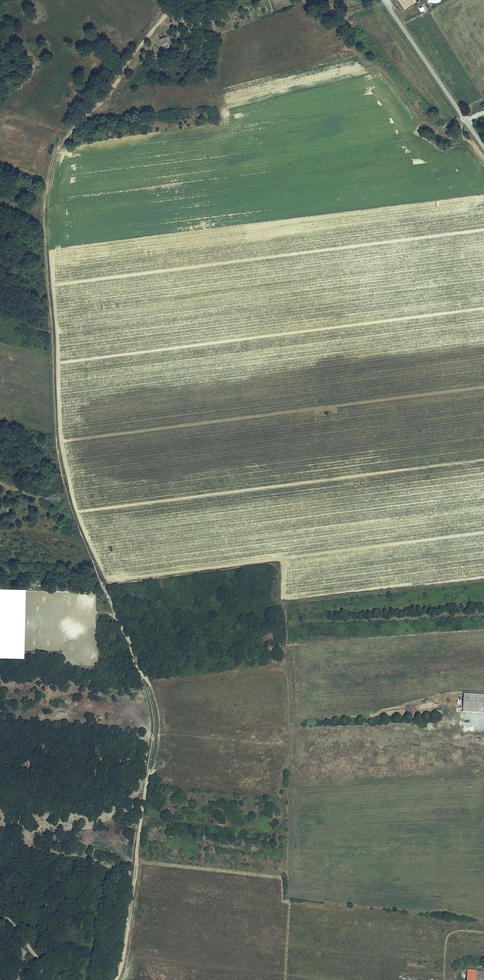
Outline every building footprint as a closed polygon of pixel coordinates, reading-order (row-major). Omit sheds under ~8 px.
[(404,8),(415,2),(414,0),(399,0),(404,8)] [(166,36),(159,38),(163,48),(169,46),(166,36)] [(462,710),(483,712),(483,694),(463,693),(462,710)] [(476,970),(475,979),(483,979),(483,971),(476,970)]
